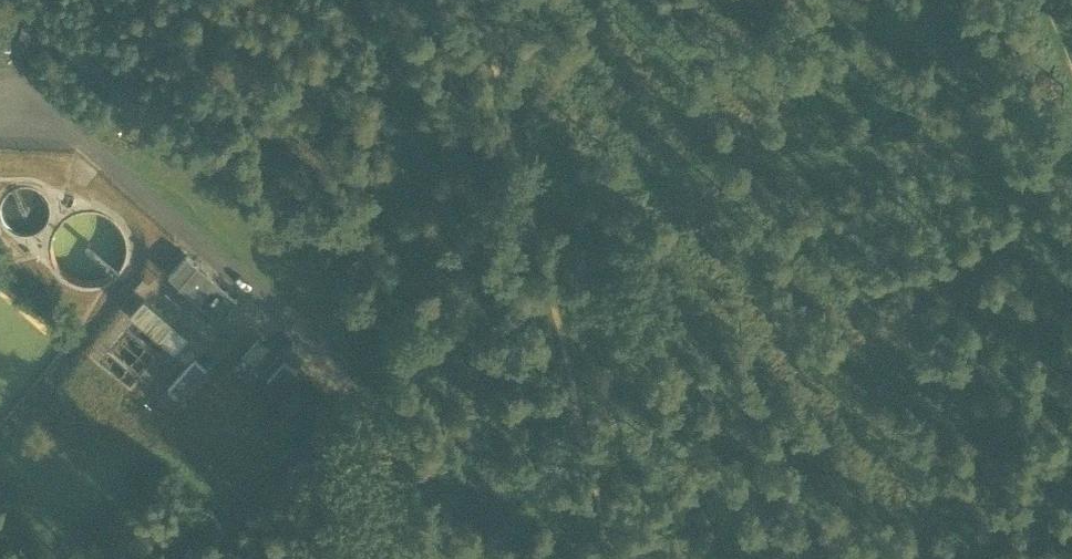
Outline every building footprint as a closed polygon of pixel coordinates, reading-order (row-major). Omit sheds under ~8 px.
[(81,160),(95,172),(100,166),(86,154),(81,160)] [(0,205),(0,222),(4,231),(16,239),(31,239),(43,231),(50,218),(48,204),(38,192),(24,188),(10,192),(0,203),(0,205)] [(51,234),(47,250),(49,266),(58,280),(72,289),(88,292),(105,288),(118,278),(125,263),(126,247),(121,231),(109,219),(93,213),(77,214),(62,221),(51,234)] [(170,273),(220,318),(238,298),(188,253),(170,273)] [(161,310),(190,333),(200,321),(171,297),(161,310)] [(132,313),(175,350),(188,335),(145,298),(132,313)] [(165,346),(135,320),(103,358),(133,383),(165,346)] [(195,358),(169,388),(181,398),(207,368),(195,358)]
